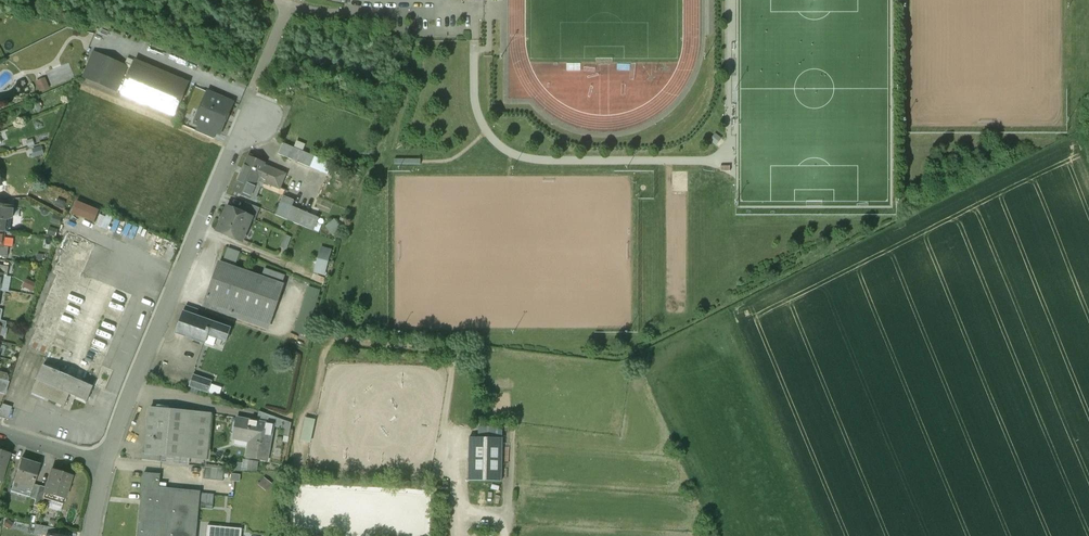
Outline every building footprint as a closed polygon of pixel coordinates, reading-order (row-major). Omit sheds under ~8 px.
[(127,66),(94,53),(83,77),(116,91),(127,66)] [(175,115),(188,83),(135,61),(121,93),(175,115)] [(75,79),(69,63),(45,72),(52,88),(75,79)] [(45,78),(36,82),(40,92),(49,88),(45,78)] [(193,98),(203,102),(207,91),(196,87),(193,98)] [(234,103),(208,92),(194,124),(199,126),(216,133),(221,135),(234,103)] [(216,133),(199,126),(196,131),(214,139),(216,133)] [(315,156),(283,143),(278,154),(310,168),(315,156)] [(32,149),(34,158),(44,155),(41,146),(32,149)] [(280,189),(285,175),(248,159),(234,191),(250,198),(258,180),(280,189)] [(311,230),(317,217),(292,206),(294,201),(283,196),(276,215),(311,230)] [(58,199),(55,206),(64,210),(67,202),(58,199)] [(72,213),(96,221),(101,208),(77,199),(72,213)] [(245,202),(241,214),(252,219),(251,220),(255,221),(260,208),(245,202)] [(1,206),(1,207),(0,207),(0,232),(4,232),(5,222),(13,218),(14,207),(1,206)] [(241,214),(227,208),(218,230),(243,240),(251,220),(252,219),(241,214)] [(99,211),(96,225),(110,228),(113,215),(99,211)] [(53,214),(51,222),(60,225),(62,217),(53,214)] [(49,227),(47,235),(56,238),(58,230),(49,227)] [(7,257),(8,248),(2,247),(4,232),(0,232),(0,256),(7,257)] [(285,234),(282,247),(288,249),(291,236),(285,234)] [(165,238),(161,246),(168,250),(173,242),(165,238)] [(320,248),(314,273),(324,276),(331,251),(320,248)] [(282,285),(220,264),(206,305),(267,327),(282,285)] [(3,275),(3,276),(7,276),(9,267),(0,266),(0,274),(3,275)] [(26,279),(23,287),(33,291),(37,283),(26,279)] [(325,291),(310,286),(296,331),(311,335),(325,291)] [(186,305),(184,312),(196,316),(198,310),(186,305)] [(196,316),(184,312),(176,333),(205,343),(207,336),(212,322),(196,316)] [(231,328),(212,322),(207,336),(226,342),(231,328)] [(22,386),(29,357),(25,356),(22,368),(17,367),(13,383),(22,386)] [(87,401),(94,385),(44,365),(32,392),(65,406),(70,394),(87,401)] [(194,375),(190,387),(208,393),(212,381),(194,375)] [(5,395),(10,382),(0,379),(0,393),(5,395)] [(2,404),(0,412),(0,417),(8,420),(12,407),(2,404)] [(212,414),(150,408),(145,453),(143,453),(142,460),(160,462),(160,455),(208,460),(212,414)] [(257,422),(274,425),(275,417),(259,411),(257,422)] [(275,417),(273,428),(290,431),(291,423),(275,417)] [(257,422),(238,418),(234,435),(250,438),(247,456),(267,460),(274,425),(257,422)] [(314,420),(305,418),(301,441),(310,443),(314,420)] [(502,439),(469,438),(468,481),(501,482),(502,439)] [(0,451),(0,482),(9,454),(0,451)] [(247,471),(257,472),(258,459),(249,457),(247,471)] [(39,465),(20,460),(11,492),(29,498),(33,484),(39,465)] [(205,467),(204,479),(223,481),(224,469),(205,467)] [(71,476),(52,469),(46,488),(43,498),(44,499),(52,501),(54,496),(64,499),(71,476)] [(144,473),(138,535),(196,535),(200,491),(166,488),(167,483),(159,483),(160,475),(144,473)] [(240,476),(230,475),(230,482),(239,483),(240,476)] [(271,484),(263,478),(258,486),(265,492),(271,484)] [(40,486),(33,484),(29,498),(35,500),(40,486)] [(46,488),(40,486),(35,500),(33,506),(41,508),(44,499),(43,498),(46,488)] [(214,494),(201,493),(200,508),(213,509),(214,494)] [(56,535),(57,529),(35,525),(34,534),(47,535),(56,535)] [(208,526),(207,535),(241,535),(242,529),(208,526)] [(196,535),(206,535),(207,528),(197,527),(196,535)]
